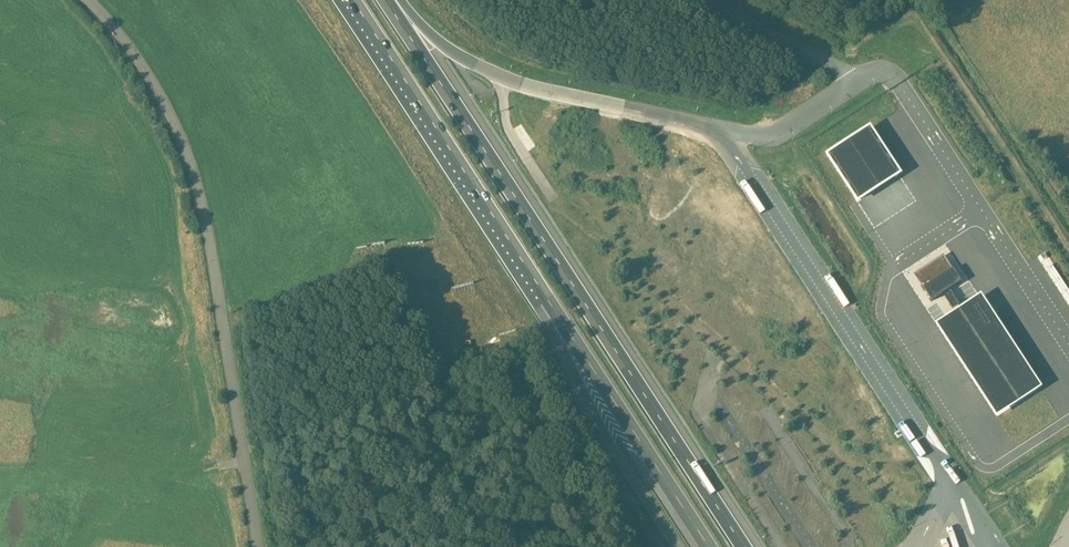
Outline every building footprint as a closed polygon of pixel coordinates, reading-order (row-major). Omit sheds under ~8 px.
[(870,126),(825,155),(856,203),(901,174),(870,126)] [(781,211),(788,207),(773,181),(766,185),(781,211)] [(929,301),(959,282),(949,266),(947,267),(941,258),(915,274),(921,284),(919,285),(929,301)] [(980,296),(935,325),(995,417),(1040,388),(980,296)] [(949,534),(953,546),(962,546),(957,531),(949,534)]
